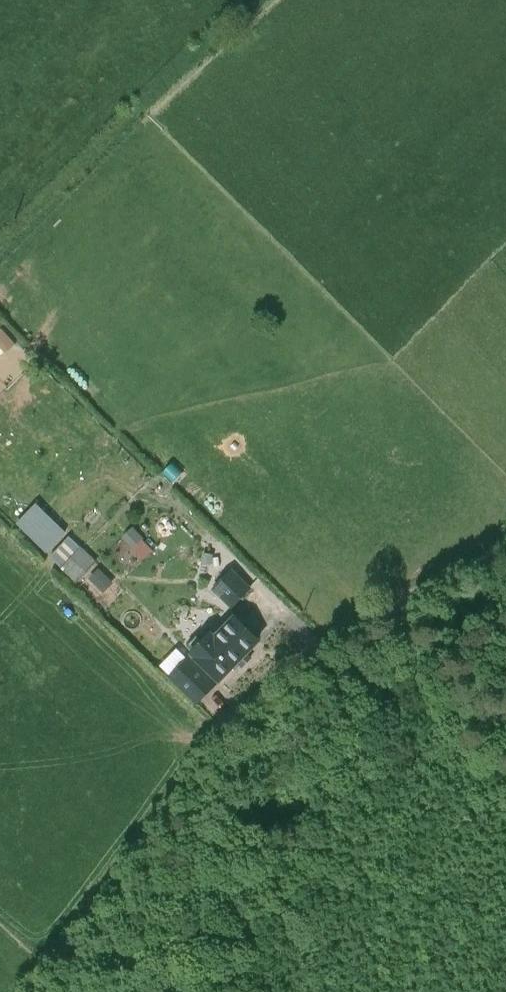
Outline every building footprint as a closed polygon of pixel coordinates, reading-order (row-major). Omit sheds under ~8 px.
[(40,519),(27,533),(36,542),(49,528),(40,519)] [(39,545),(52,558),(62,547),(49,535),(39,545)] [(52,558),(63,569),(82,549),(71,538),(62,547),(52,558)] [(96,562),(82,549),(63,569),(77,582),(96,562)] [(101,565),(88,575),(102,591),(114,580),(101,565)] [(233,571),(214,590),(233,609),(252,590),(233,571)] [(193,655),(222,683),(262,641),(236,617),(217,637),(213,634),(193,655)] [(217,685),(190,658),(170,679),(198,705),(217,685)]
